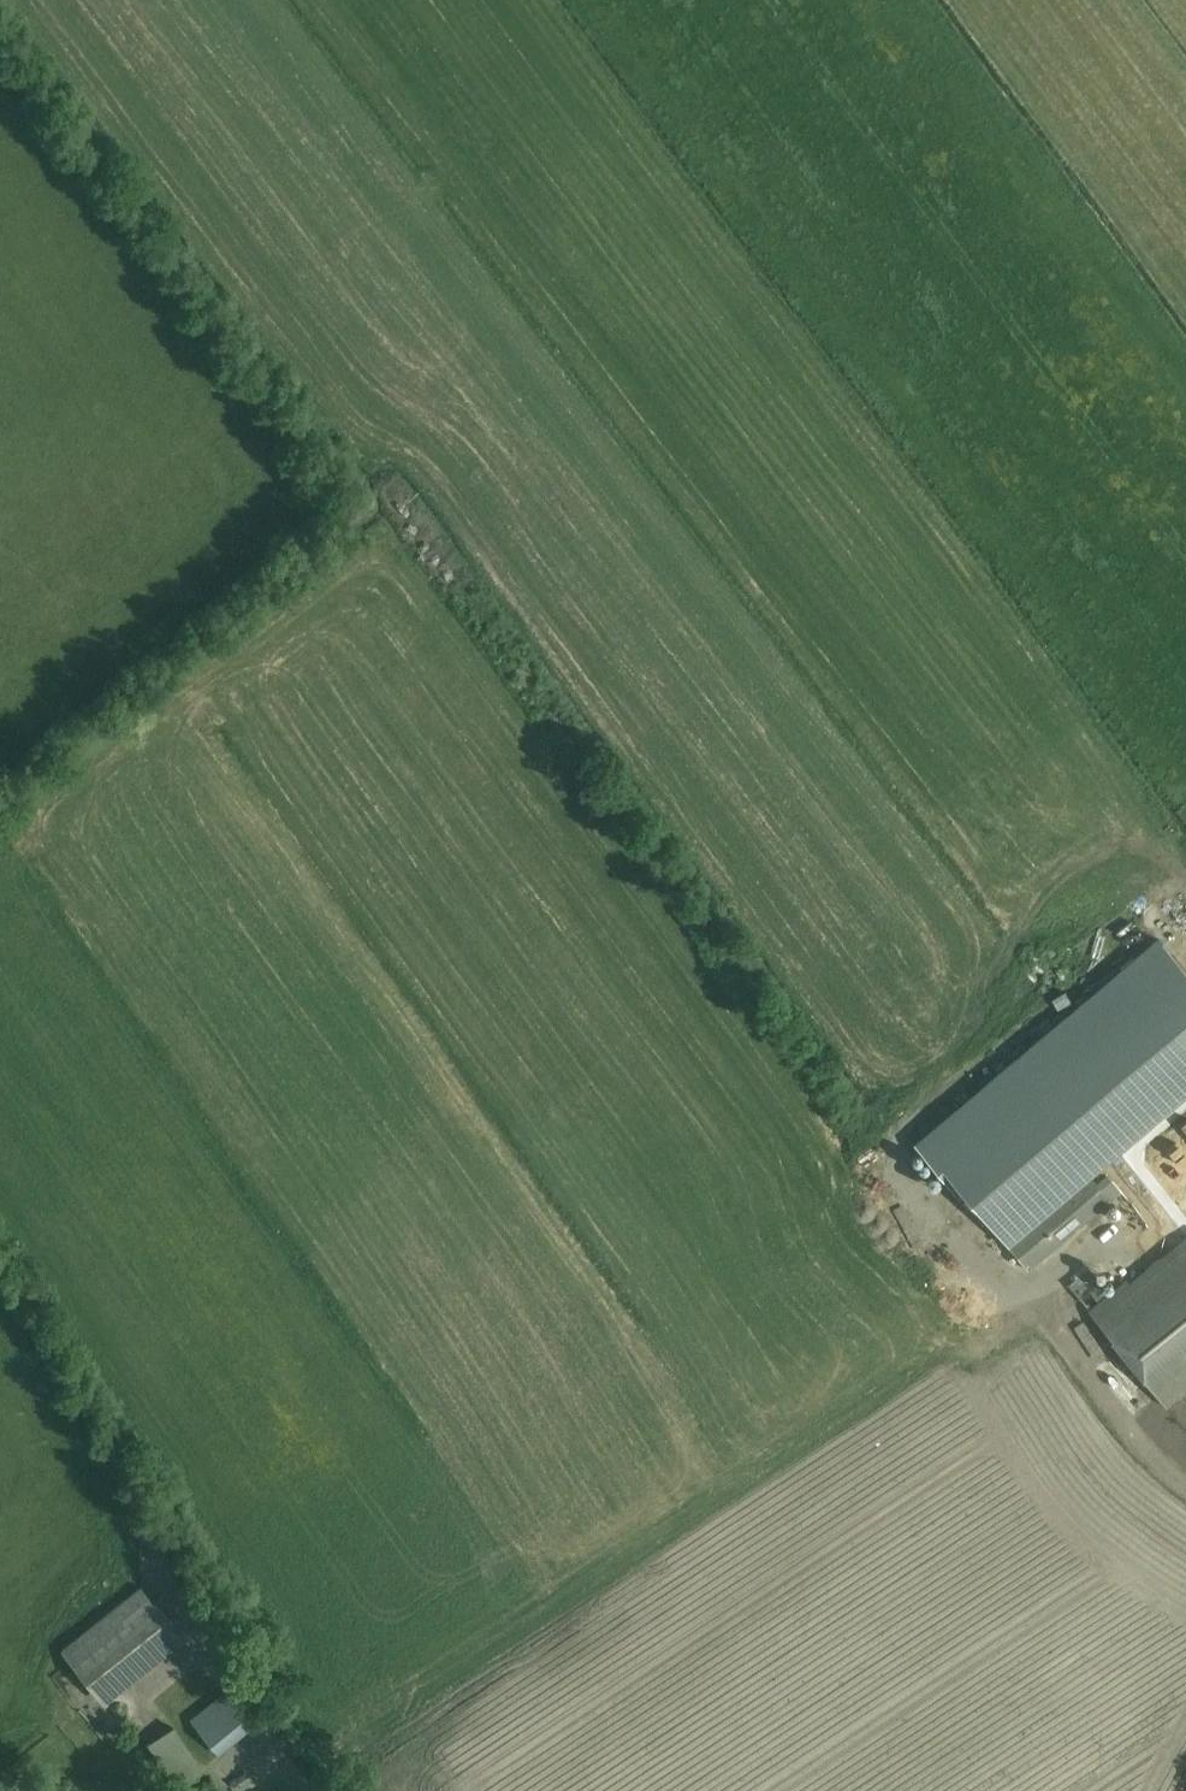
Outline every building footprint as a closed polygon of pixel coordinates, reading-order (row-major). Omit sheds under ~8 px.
[(1099,1167),(1185,1093),(1185,971),(1159,939),(916,1144),(959,1196),(964,1192),(1028,1269),(1120,1192),(1099,1167)] [(1122,1287),(1119,1284),(1089,1307),(1163,1403),(1185,1386),(1185,1239),(1122,1287)] [(100,1689),(178,1623),(133,1570),(55,1636),(100,1689)] [(191,1719),(218,1754),(253,1725),(225,1691),(191,1719)] [(143,1724),(156,1761),(185,1750),(171,1713),(143,1724)]
